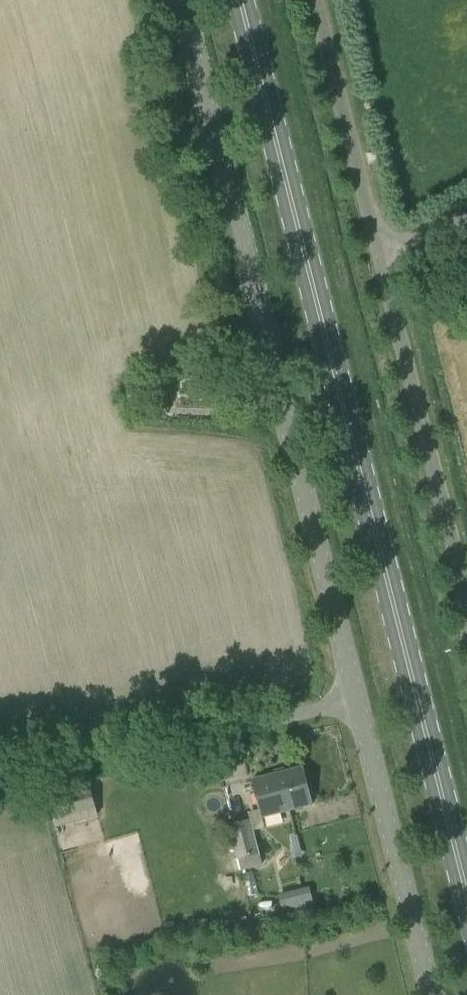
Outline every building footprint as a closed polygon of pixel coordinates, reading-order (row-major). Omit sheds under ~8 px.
[(262,816),(311,804),(302,768),(253,781),(262,816)] [(57,827),(99,816),(90,783),(48,794),(57,827)] [(247,812),(250,820),(228,826),(237,860),(238,859),(241,871),(261,866),(261,867),(295,859),(296,864),(300,863),(298,853),(302,852),(297,835),(290,837),(292,845),(259,853),(254,831),(265,828),(259,809),(247,812)] [(298,897),(301,912),(313,909),(310,894),(298,897)]
